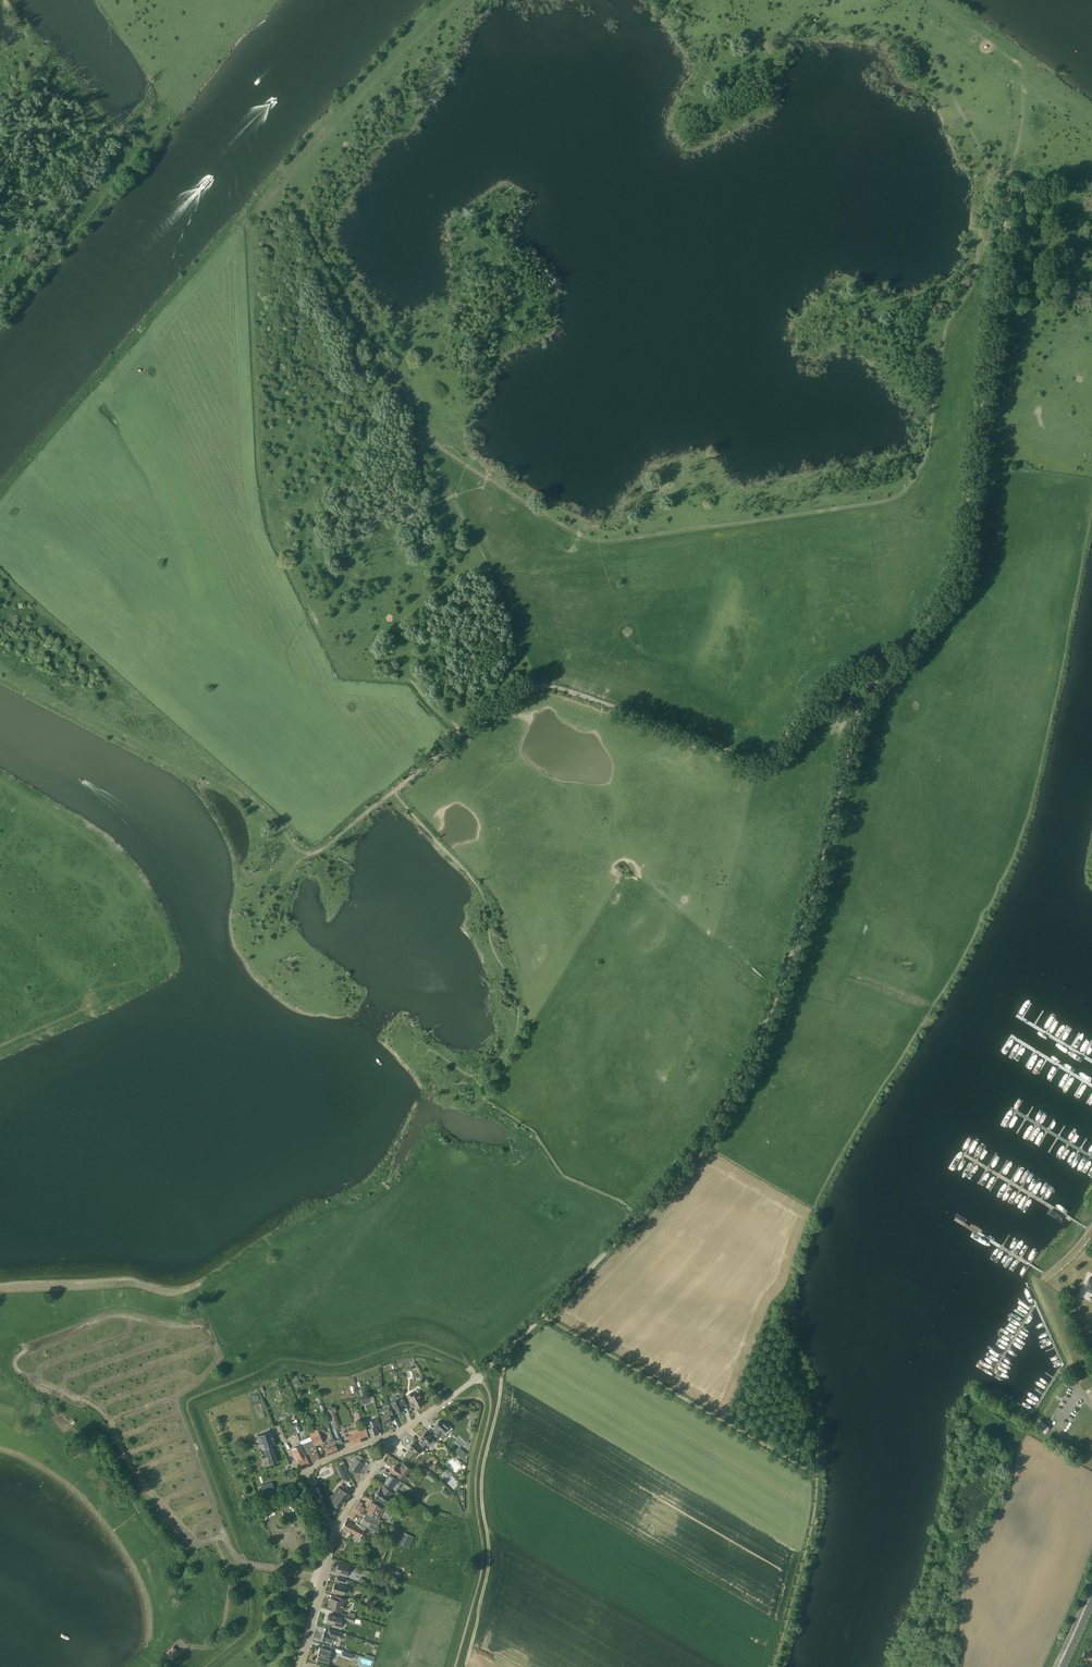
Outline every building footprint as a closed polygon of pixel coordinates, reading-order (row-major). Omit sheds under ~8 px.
[(291,1378),(295,1386),(296,1386),(299,1386),(299,1385),(300,1384),(301,1383),(300,1380),(296,1375),(291,1378)] [(422,1399),(420,1394),(419,1392),(414,1394),(413,1392),(407,1396),(410,1402),(413,1401),(416,1408),(424,1404),(421,1399),(422,1399)] [(371,1402),(369,1397),(360,1399),(362,1405),(371,1402)] [(406,1404),(403,1399),(402,1397),(391,1403),(396,1413),(404,1409),(402,1406),(403,1405),(406,1404)] [(1082,1404),(1075,1402),(1070,1415),(1076,1418),(1082,1404)] [(340,1426),(335,1412),(336,1411),(335,1406),(328,1409),(329,1413),(330,1413),(335,1428),(340,1426)] [(395,1417),(392,1412),(389,1407),(378,1412),(384,1425),(392,1421),(391,1419),(395,1417)] [(355,1422),(363,1419),(361,1411),(355,1413),(357,1418),(354,1419),(355,1422)] [(378,1434),(376,1426),(375,1426),(380,1424),(378,1418),(373,1420),(373,1419),(370,1420),(371,1425),(372,1427),(368,1429),(371,1436),(378,1434)] [(447,1428),(448,1428),(444,1424),(440,1420),(439,1421),(438,1421),(437,1423),(437,1424),(434,1427),(435,1428),(433,1430),(440,1437),(440,1436),(443,1439),(451,1431),(447,1428)] [(347,1436),(349,1440),(350,1445),(369,1439),(364,1426),(357,1428),(351,1430),(352,1435),(347,1436)] [(264,1466),(272,1464),(277,1462),(272,1446),(276,1445),(271,1431),(257,1436),(262,1450),(264,1450),(266,1457),(261,1459),(264,1466)] [(418,1443),(423,1447),(426,1449),(427,1448),(429,1446),(430,1447),(431,1447),(435,1443),(435,1441),(425,1433),(420,1438),(421,1440),(418,1443)] [(291,1437),(296,1446),(300,1443),(295,1434),(291,1437)] [(323,1443),(320,1435),(312,1438),(315,1446),(323,1443)] [(338,1451),(336,1446),(333,1439),(329,1441),(330,1443),(322,1446),(327,1456),(338,1451)] [(315,1446),(312,1440),(305,1443),(301,1445),(306,1455),(309,1454),(312,1462),(320,1459),(315,1446)] [(422,1450),(418,1447),(413,1442),(411,1445),(410,1445),(408,1448),(411,1451),(410,1452),(409,1451),(405,1455),(412,1461),(422,1450)] [(306,1455),(301,1445),(297,1447),(292,1449),(301,1466),(309,1463),(306,1455)] [(466,1453),(459,1447),(454,1453),(461,1459),(466,1453)] [(356,1458),(349,1468),(356,1473),(363,1463),(362,1463),(365,1459),(359,1455),(356,1459),(356,1458)] [(412,1470),(408,1467),(403,1464),(400,1469),(395,1466),(391,1472),(404,1480),(407,1474),(409,1475),(412,1470)] [(338,1467),(344,1482),(350,1479),(343,1465),(338,1467)] [(442,1472),(446,1476),(448,1478),(452,1474),(450,1473),(446,1469),(442,1472)] [(288,1480),(296,1476),(294,1472),(286,1476),(288,1480)] [(390,1474),(384,1483),(396,1492),(402,1483),(390,1474)] [(272,1482),(260,1485),(262,1492),(274,1488),(272,1482)] [(389,1497),(393,1492),(384,1486),(382,1490),(380,1489),(377,1493),(376,1493),(374,1495),(375,1496),(375,1497),(384,1503),(388,1496),(389,1497)] [(342,1504),(343,1504),(346,1499),(349,1494),(341,1489),(338,1488),(336,1488),(334,1491),(335,1493),(333,1494),(331,1495),(329,1499),(329,1502),(339,1508),(342,1504)] [(450,1493),(444,1488),(441,1491),(447,1496),(450,1493)] [(425,1495),(417,1490),(414,1495),(423,1500),(425,1495)] [(355,1508),(361,1511),(362,1511),(363,1512),(365,1508),(361,1506),(363,1504),(359,1501),(355,1508)] [(384,1509),(377,1505),(372,1502),(368,1510),(367,1513),(381,1521),(383,1522),(383,1521),(379,1519),(384,1509)] [(361,1512),(361,1511),(355,1508),(349,1516),(353,1519),(359,1510),(361,1512)] [(361,1524),(366,1527),(377,1533),(382,1523),(380,1522),(381,1521),(367,1513),(366,1513),(361,1524)] [(359,1541),(364,1530),(359,1528),(346,1521),(342,1527),(355,1534),(353,1537),(359,1541)] [(404,1532),(403,1536),(404,1537),(401,1542),(400,1541),(399,1543),(408,1548),(414,1537),(404,1532)] [(350,1565),(344,1563),(339,1562),(335,1573),(346,1577),(350,1565)] [(388,1572),(387,1573),(397,1576),(399,1571),(389,1568),(388,1572)] [(332,1592),(337,1593),(344,1595),(347,1595),(350,1594),(350,1590),(349,1588),(346,1588),(347,1586),(339,1584),(340,1582),(347,1584),(348,1580),(345,1579),(337,1577),(336,1581),(337,1581),(336,1584),(335,1583),(332,1592)] [(346,1598),(340,1597),(335,1596),(334,1599),(330,1598),(328,1606),(333,1608),(340,1609),(343,1610),(346,1598)] [(343,1618),(334,1616),(329,1614),(328,1616),(327,1616),(326,1617),(325,1619),(326,1621),(327,1621),(326,1623),(334,1625),(333,1627),(340,1629),(343,1618)] [(324,1632),(322,1640),(332,1643),(334,1637),(341,1639),(343,1632),(331,1629),(330,1633),(324,1632)] [(166,1653),(172,1660),(180,1654),(174,1646),(166,1653)] [(331,1651),(325,1649),(320,1648),(316,1659),(328,1663),(329,1660),(329,1659),(330,1659),(330,1658),(331,1658),(331,1657),(331,1656),(331,1655),(330,1654),(331,1651)] [(354,1654),(343,1651),(342,1656),(352,1659),(352,1658),(353,1655),(354,1654)]
